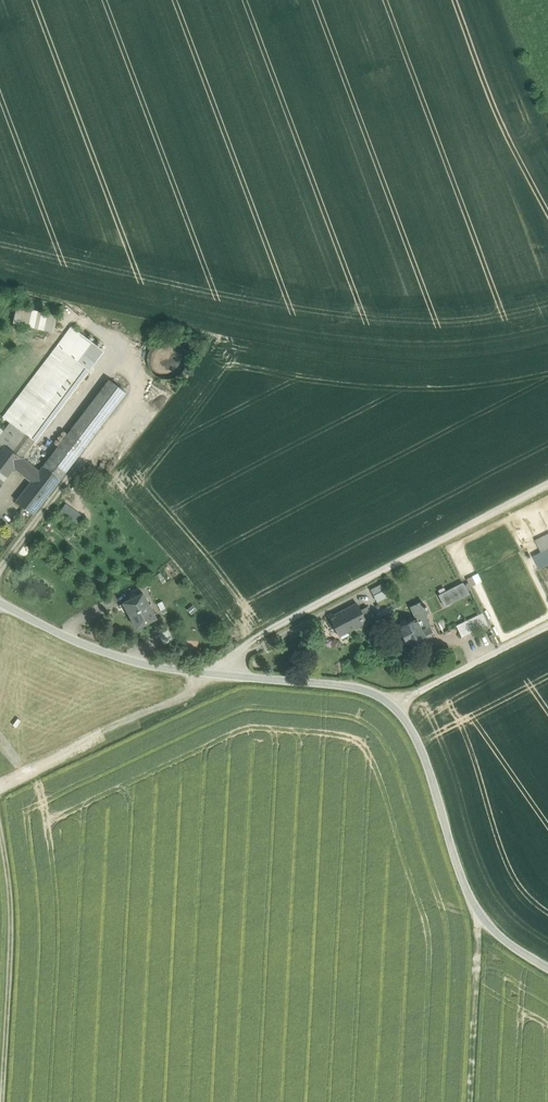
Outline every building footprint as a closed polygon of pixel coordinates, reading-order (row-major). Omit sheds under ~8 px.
[(54,315),(17,307),(14,320),(51,329),(54,315)] [(70,328),(51,353),(75,371),(95,346),(70,328)] [(185,367),(187,359),(185,352),(181,346),(174,341),(167,340),(159,342),(153,346),(149,352),(147,360),(149,367),(153,374),(160,378),(167,379),(175,378),(181,373),(185,367)] [(77,372),(83,377),(102,352),(95,346),(75,371),(77,373),(77,372)] [(51,353),(4,416),(9,421),(11,421),(10,422),(34,440),(35,441),(83,377),(77,372),(77,373),(75,371),(51,353)] [(109,380),(43,466),(60,480),(126,393),(109,380)] [(10,422),(0,435),(0,440),(22,457),(34,440),(10,422)] [(2,482),(14,468),(22,457),(0,440),(0,481),(2,482)] [(34,467),(22,457),(14,468),(25,477),(34,467)] [(31,481),(16,501),(33,514),(60,480),(43,466),(39,471),(31,481)] [(34,467),(25,477),(31,481),(39,471),(34,467)] [(76,524),(79,518),(64,509),(61,515),(76,524)] [(547,548),(547,534),(536,540),(542,551),(547,548)] [(471,586),(483,580),(479,572),(467,577),(471,586)] [(466,584),(441,596),(446,606),(471,594),(466,584)] [(381,585),(371,590),(373,596),(384,590),(381,585)] [(144,592),(124,602),(137,627),(156,617),(144,592)] [(426,606),(423,601),(411,607),(417,618),(427,636),(435,632),(426,616),(429,612),(427,609),(429,608),(427,605),(426,606)] [(357,604),(330,618),(339,636),(361,624),(362,626),(367,624),(360,610),(357,604)] [(367,607),(360,610),(367,624),(374,620),(367,607)] [(483,613),(457,626),(463,638),(489,625),(483,613)] [(417,618),(400,628),(404,636),(402,636),(407,645),(408,644),(409,646),(427,637),(427,636),(417,618)] [(166,629),(156,634),(162,645),(172,640),(166,629)]
